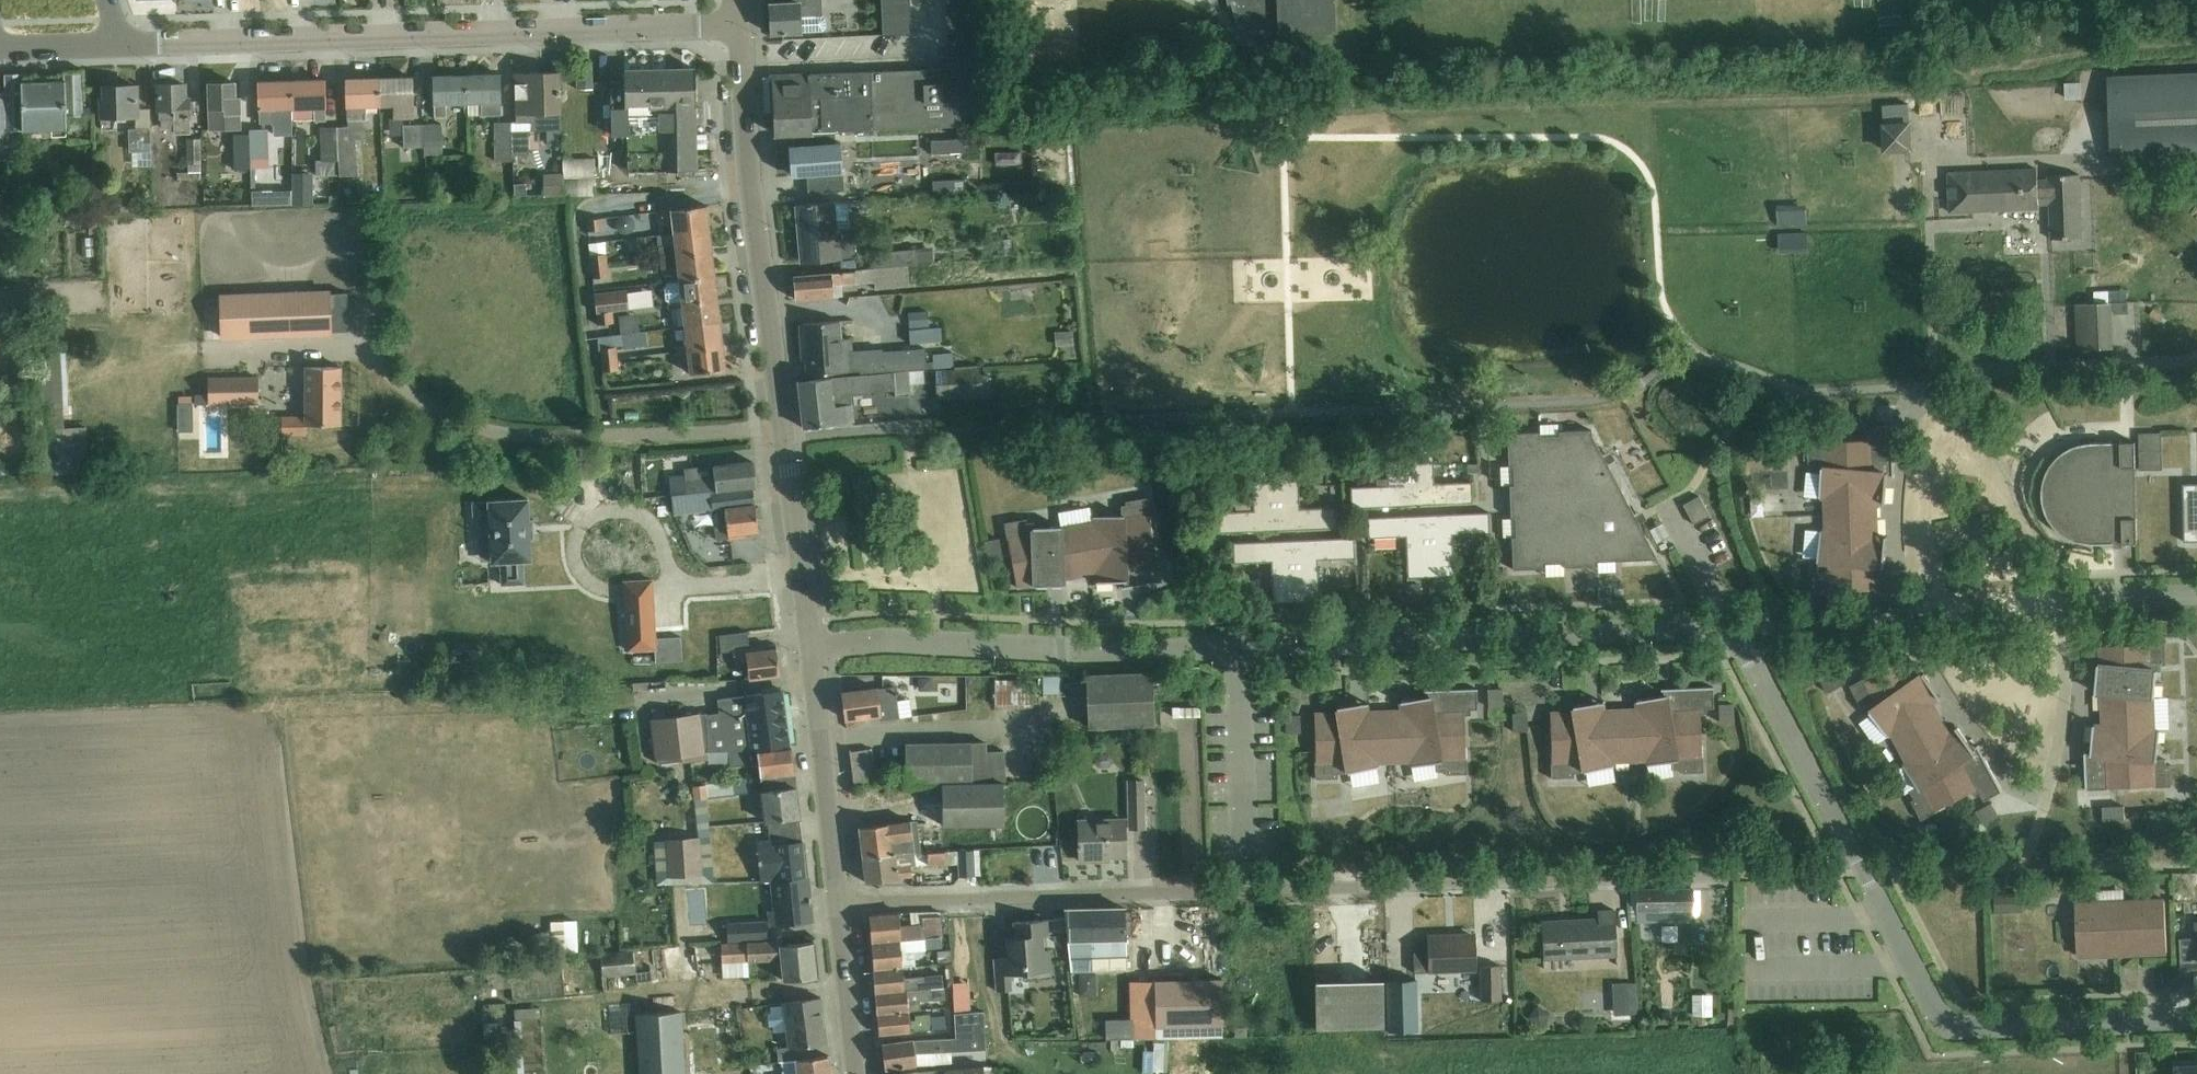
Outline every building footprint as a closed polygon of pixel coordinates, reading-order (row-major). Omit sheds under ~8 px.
[(910,2),(910,0),(881,0),(881,3),(882,20),(911,19),(910,2)] [(946,14),(975,13),(975,0),(946,0),(946,14)] [(1240,33),(1255,33),(1283,32),(1283,33),(1334,31),(1333,0),(1231,0),(1240,33)] [(786,4),(770,5),(771,35),(801,33),(821,33),(824,29),(823,20),(819,17),(819,2),(786,4)] [(946,14),(947,28),(976,27),(975,13),(946,14)] [(883,36),(911,35),(911,19),(882,20),(883,36)] [(947,43),(976,42),(976,27),(947,28),(947,43)] [(948,57),(976,56),(977,56),(976,42),(947,43),(948,57)] [(940,70),(773,77),(773,93),(775,135),(793,134),(811,134),(835,133),(837,132),(873,131),(942,128),(952,127),(954,127),(955,127),(979,126),(977,93),(976,56),(948,57),(939,58),(940,70)] [(594,90),(594,66),(578,66),(578,90),(594,90)] [(696,106),(697,106),(696,68),(625,70),(625,81),(612,82),(613,135),(629,135),(630,172),(698,170),(696,106)] [(5,93),(0,93),(0,147),(13,147),(12,131),(24,131),(67,130),(66,116),(83,115),(83,108),(81,72),(63,73),(64,81),(22,83),(22,74),(4,75),(5,93)] [(517,122),(512,122),(512,130),(513,154),(530,154),(529,129),(547,129),(547,144),(562,143),(561,129),(560,111),(560,93),(560,72),(528,73),(529,76),(516,77),(516,93),(517,122)] [(2071,73),(2054,73),(2053,93),(2070,94),(2071,73)] [(500,74),(466,75),(467,93),(467,103),(480,103),(481,115),(489,115),(501,115),(500,93),(500,74)] [(467,103),(466,75),(433,77),(435,117),(446,117),(445,104),(467,103)] [(2108,80),(2111,156),(2196,152),(2196,76),(2108,80)] [(412,77),(379,78),(379,93),(379,106),(392,106),(392,116),(413,116),(412,93),(412,77)] [(355,150),(354,137),(365,137),(365,107),(379,106),(379,78),(346,79),(348,128),(336,128),(338,175),(356,174),(355,150)] [(292,109),(293,119),(314,118),(314,121),(326,120),(324,80),(292,81),(293,109),(292,109)] [(292,135),(293,119),(292,109),(293,109),(292,81),(258,82),(259,93),(260,123),(271,122),(274,125),(274,135),(292,135)] [(209,83),(210,130),(240,129),(239,98),(235,99),(234,83),(209,83)] [(158,120),(175,119),(175,134),(190,134),(189,100),(185,100),(184,84),(157,85),(158,110),(158,120)] [(113,117),(136,116),(135,86),(103,87),(104,101),(101,101),(102,130),(113,129),(113,117)] [(1909,104),(1884,105),(1886,149),(1911,148),(1909,104)] [(441,121),(424,121),(425,123),(425,147),(426,152),(442,151),(442,141),(441,141),(441,136),(442,136),(441,121)] [(425,123),(403,124),(403,134),(403,148),(425,147),(425,123)] [(511,159),(511,143),(511,123),(496,123),(496,143),(496,159),(498,159),(511,159)] [(151,166),(150,129),(150,125),(127,126),(128,151),(137,151),(138,166),(151,166)] [(338,175),(336,128),(322,129),(324,160),(315,161),(316,176),(338,175)] [(269,129),(249,129),(249,134),(250,159),(269,158),(269,129)] [(793,136),(794,146),(789,146),(790,167),(795,166),(795,177),(807,176),(808,194),(844,191),(841,143),(836,143),(835,133),(793,136)] [(249,134),(233,134),(234,169),(250,168),(250,159),(249,134)] [(187,139),(188,164),(188,170),(177,170),(177,179),(200,178),(199,138),(187,139)] [(964,152),(963,138),(931,140),(931,154),(964,152)] [(552,174),(585,173),(585,154),(552,154),(552,174)] [(2052,239),(2082,238),(2079,173),(2050,174),(2050,180),(2040,181),(2039,169),(1950,173),(1952,215),(2041,211),(2040,204),(2051,203),(2052,239)] [(308,174),(292,174),(292,205),(313,205),(312,178),(308,174)] [(564,175),(544,176),(545,196),(564,195),(564,175)] [(567,176),(566,191),(584,192),(584,177),(567,176)] [(965,192),(964,179),(933,181),(933,194),(965,192)] [(527,186),(516,186),(516,197),(527,197),(527,186)] [(108,188),(95,188),(96,213),(109,212),(108,188)] [(271,190),(251,190),(251,204),(271,204),(271,190)] [(1768,247),(1797,247),(1796,198),(1767,199),(1768,247)] [(850,230),(848,201),(798,205),(802,261),(857,257),(855,230),(850,230)] [(674,234),(709,229),(706,205),(662,211),(663,221),(673,220),(674,234)] [(96,218),(88,219),(89,235),(97,235),(96,218)] [(586,220),(587,231),(604,229),(603,218),(586,220)] [(709,229),(674,234),(676,244),(659,246),(660,259),(666,258),(711,253),(709,229)] [(72,255),(83,255),(82,233),(71,234),(72,255)] [(579,237),(578,249),(595,251),(596,239),(579,237)] [(874,254),(875,269),(908,267),(917,266),(916,253),(916,251),(874,254)] [(929,252),(916,253),(917,266),(930,265),(929,252)] [(714,276),(711,253),(666,258),(667,262),(677,261),(679,280),(714,276)] [(591,267),(608,265),(606,254),(589,256),(591,267)] [(609,276),(608,265),(591,267),(592,278),(609,276)] [(855,271),(795,276),(797,301),(833,298),(833,287),(855,285),(874,284),(875,291),(909,288),(908,267),(875,269),(855,271)] [(679,280),(665,282),(667,305),(672,304),(717,299),(714,276),(679,280)] [(2087,295),(2113,294),(2112,284),(2086,285),(2087,295)] [(330,293),(220,297),(222,336),(331,332),(330,293)] [(596,313),(613,311),(630,309),(628,293),(594,297),(596,313)] [(2065,298),(2065,347),(2105,347),(2104,298),(2065,298)] [(682,303),(672,304),(673,309),(676,309),(683,308),(685,325),(685,327),(720,322),(717,299),(682,303)] [(2129,304),(2114,304),(2114,314),(2129,314),(2129,304)] [(613,311),(596,313),(597,325),(614,323),(613,311)] [(910,328),(930,326),(929,313),(909,314),(910,328)] [(720,322),(685,327),(687,345),(677,347),(678,351),(723,346),(720,322)] [(839,322),(803,325),(804,329),(800,330),(802,359),(806,359),(808,376),(923,367),(922,347),(880,351),(880,348),(851,351),(850,338),(840,339),(839,322)] [(912,344),(942,342),(941,329),(911,331),(912,344)] [(645,331),(639,332),(624,334),(621,334),(623,349),(647,346),(645,331)] [(1057,347),(1072,346),(1071,333),(1055,334),(1057,347)] [(725,370),(723,346),(678,351),(678,356),(688,355),(690,374),(725,370)] [(601,360),(618,358),(617,347),(599,349),(601,360)] [(61,424),(58,348),(25,350),(30,472),(86,471),(84,424),(61,424)] [(935,368),(955,366),(953,353),(934,355),(935,368)] [(619,370),(618,358),(601,360),(602,372),(619,370)] [(304,425),(340,424),(340,367),(304,367),(305,417),(277,417),(277,423),(282,423),(282,434),(304,434),(304,425)] [(938,399),(983,396),(981,368),(937,371),(938,399)] [(869,375),(799,383),(804,429),(855,424),(852,396),(895,391),(895,396),(919,393),(918,384),(911,385),(909,372),(869,376),(869,375)] [(257,377),(210,378),(211,405),(258,404),(257,377)] [(182,428),(182,392),(166,393),(167,429),(182,428)] [(204,395),(195,395),(195,405),(205,404),(204,395)] [(1895,477),(1893,425),(1891,425),(1872,426),(1872,433),(1867,434),(1866,440),(1836,441),(1836,440),(1808,441),(1809,463),(1813,463),(1813,471),(1822,472),(1820,498),(1825,498),(1826,517),(1877,514),(1877,503),(1886,503),(1888,477),(1895,477)] [(1591,434),(1591,430),(1559,431),(1559,435),(1539,436),(1539,432),(1507,433),(1508,465),(1513,465),(1514,485),(1509,485),(1511,517),(1515,517),(1516,537),(1511,537),(1513,569),(1545,568),(1545,563),(1564,563),(1565,567),(1597,566),(1597,561),(1656,559),(1591,434)] [(2139,470),(2163,470),(2162,432),(2139,433),(2139,470)] [(1434,435),(1411,436),(1413,498),(1472,495),(1472,477),(1436,479),(1434,435)] [(1413,498),(1411,436),(1388,437),(1390,480),(1353,481),(1354,500),(1413,498)] [(2066,449),(2059,454),(2054,459),(2049,466),(2045,472),(2043,480),(2041,488),(2042,495),(2043,503),(2046,512),(2050,519),(2055,526),(2061,532),(2068,537),(2076,541),(2085,543),(2094,544),(2138,543),(2135,441),(2091,441),(2083,443),(2074,445),(2066,449)] [(1500,459),(1490,460),(1493,480),(1503,479),(1500,459)] [(1275,462),(1278,522),(1337,519),(1336,500),(1325,500),(1299,501),(1298,461),(1275,462)] [(683,474),(670,475),(672,495),(676,494),(753,487),(755,486),(752,462),(713,467),(700,468),(683,470),(683,474)] [(1278,522),(1275,462),(1253,462),(1254,503),(1217,505),(1218,524),(1278,522)] [(1478,464),(1467,464),(1467,473),(1478,473),(1478,464)] [(2185,541),(2196,541),(2196,483),(2183,483),(2185,541)] [(676,494),(672,495),(674,513),(712,509),(716,540),(744,537),(744,533),(758,531),(757,520),(760,519),(759,506),(755,506),(753,487),(676,494)] [(1340,487),(1325,488),(1325,500),(1336,500),(1340,499),(1340,487)] [(1785,498),(1786,513),(1792,512),(1793,529),(1803,528),(1802,497),(1785,498)] [(1700,498),(1684,506),(1694,524),(1710,516),(1700,498)] [(473,503),(474,521),(478,520),(488,520),(489,520),(491,544),(492,561),(492,562),(500,562),(500,563),(501,574),(502,585),(524,584),(523,573),(522,562),(522,560),(523,560),(527,560),(531,560),(530,550),(530,541),(530,539),(533,539),(533,540),(534,540),(534,530),(533,519),(533,518),(532,518),(532,519),(529,519),(528,499),(505,500),(488,501),(488,502),(487,502),(481,502),(473,503)] [(1078,524),(1087,575),(1095,574),(1095,582),(1121,581),(1123,588),(1161,581),(1161,580),(1157,561),(1146,501),(1123,505),(1124,509),(1119,510),(1120,515),(1092,516),(1093,522),(1078,524)] [(1491,507),(1431,509),(1433,569),(1454,568),(1453,526),(1492,525),(1491,507)] [(1433,569),(1431,509),(1370,511),(1371,529),(1407,528),(1408,570),(1433,569)] [(1877,514),(1826,517),(1826,531),(1821,530),(1818,561),(1820,561),(1819,571),(1814,571),(1815,593),(1843,592),(1843,591),(1880,589),(1879,566),(1885,567),(1887,536),(1878,535),(1877,514)] [(1087,575),(1078,524),(1060,527),(1060,526),(1025,528),(1025,523),(1006,526),(1008,536),(1017,587),(1035,584),(1035,587),(1063,585),(1063,579),(1087,575)] [(1354,530),(1294,532),(1297,593),(1320,592),(1318,551),(1355,549),(1354,530)] [(1297,593),(1294,532),(1234,534),(1235,555),(1273,553),(1274,594),(1297,593)] [(989,562),(1002,559),(999,538),(985,541),(989,562)] [(1447,573),(1434,573),(1434,595),(1448,595),(1447,573)] [(624,582),(624,583),(625,596),(627,624),(628,650),(656,649),(655,638),(654,623),(653,594),(652,582),(652,580),(650,580),(637,581),(624,582)] [(1420,601),(1419,586),(1408,586),(1408,601),(1420,601)] [(1623,587),(1615,587),(1615,596),(1624,596),(1624,595),(1623,587)] [(1811,598),(1812,601),(1812,612),(1830,611),(1830,597),(1811,598)] [(2133,617),(2134,643),(2147,643),(2145,616),(2133,617)] [(779,675),(776,648),(762,650),(762,647),(749,649),(747,632),(719,635),(721,652),(732,651),(734,664),(747,663),(749,679),(779,675)] [(2134,645),(2100,646),(2100,664),(2098,664),(2095,692),(2102,692),(2103,717),(2154,716),(2153,697),(2155,697),(2157,671),(2162,671),(2163,665),(2167,665),(2166,642),(2147,643),(2134,643),(2134,645)] [(1920,676),(1909,656),(1876,673),(1876,672),(1851,685),(1861,706),(1865,704),(1871,711),(1870,711),(1888,737),(1892,734),(1902,752),(1948,728),(1934,703),(1942,698),(1924,673),(1920,676)] [(1847,682),(1840,670),(1821,680),(1828,693),(1847,682)] [(1089,726),(1155,724),(1153,672),(1087,674),(1089,726)] [(1032,680),(993,679),(993,706),(1032,707),(1032,680)] [(645,681),(631,683),(632,691),(646,689),(645,681)] [(891,687),(842,694),(846,720),(880,715),(881,721),(901,718),(912,717),(910,699),(897,701),(895,687),(891,687)] [(1636,709),(1632,709),(1634,761),(1645,760),(1646,765),(1677,760),(1676,759),(1681,759),(1682,772),(1702,772),(1701,758),(1700,714),(1706,713),(1706,708),(1713,708),(1712,688),(1713,688),(1713,687),(1660,689),(1661,696),(1635,700),(1636,709)] [(1396,711),(1398,762),(1409,762),(1410,767),(1435,763),(1437,772),(1445,771),(1445,774),(1466,774),(1466,760),(1464,716),(1471,715),(1470,710),(1477,709),(1477,690),(1477,688),(1424,690),(1425,697),(1399,701),(1401,710),(1396,711)] [(1503,707),(1502,688),(1488,689),(1489,707),(1503,707)] [(700,711),(651,718),(656,757),(657,764),(682,761),(681,753),(705,750),(705,751),(709,750),(718,750),(718,752),(729,751),(756,750),(790,745),(783,691),(744,696),(718,699),(720,712),(700,714),(700,711)] [(1634,761),(1632,709),(1604,710),(1602,701),(1572,706),(1573,712),(1550,713),(1553,778),(1573,777),(1573,763),(1582,763),(1583,772),(1614,767),(1613,762),(1634,761)] [(1398,762),(1396,711),(1368,711),(1367,702),(1336,707),(1337,713),(1314,713),(1316,765),(1316,778),(1338,778),(1337,774),(1378,768),(1377,763),(1398,762)] [(1734,722),(1733,704),(1719,704),(1720,722),(1734,722)] [(1200,707),(1178,707),(1178,717),(1200,717),(1200,707)] [(1527,731),(1526,713),(1512,713),(1513,732),(1527,731)] [(1300,733),(1299,715),(1285,715),(1286,733),(1300,733)] [(2154,716),(2103,717),(2103,725),(2094,724),(2092,751),(2085,751),(2086,790),(2088,790),(2108,789),(2107,788),(2144,786),(2144,787),(2172,786),(2171,764),(2167,764),(2167,760),(2157,759),(2160,730),(2155,730),(2154,716)] [(2003,791),(1979,745),(1973,748),(1958,727),(1950,732),(1948,728),(1902,752),(1908,762),(1903,765),(1918,786),(1911,791),(1915,799),(1912,800),(1922,820),(1947,807),(1946,806),(1973,791),(1976,797),(1981,794),(1984,801),(2003,791)] [(908,785),(1005,783),(1004,752),(987,753),(986,744),(907,746),(908,785)] [(718,752),(709,752),(710,763),(730,762),(731,767),(759,763),(761,777),(761,778),(794,774),(790,745),(756,750),(729,751),(718,752)] [(872,749),(850,752),(854,789),(877,786),(872,749)] [(761,778),(749,779),(750,791),(761,790),(765,822),(768,822),(799,818),(800,818),(794,774),(761,778)] [(1130,828),(1145,827),(1144,779),(1129,779),(1130,828)] [(733,782),(707,785),(709,797),(734,794),(733,782)] [(695,799),(708,797),(707,784),(694,786),(695,799)] [(945,826),(1005,825),(1004,784),(944,786),(945,826)] [(1999,815),(1992,803),(1976,812),(1983,824),(1999,815)] [(2125,820),(2124,806),(2103,807),(2103,821),(2125,820)] [(768,822),(770,840),(758,842),(762,882),(807,877),(804,842),(802,842),(799,818),(768,822)] [(1080,859),(1126,858),(1125,818),(1079,819),(1080,859)] [(915,853),(918,856),(924,855),(922,838),(916,838),(914,822),(860,828),(864,859),(915,853)] [(665,838),(668,876),(702,874),(700,835),(665,838)] [(978,852),(955,853),(957,878),(979,877),(978,852)] [(915,853),(864,859),(867,884),(913,879),(912,869),(919,869),(918,856),(915,853)] [(929,868),(946,867),(945,854),(928,855),(929,868)] [(772,926),(812,922),(807,878),(773,882),(776,910),(770,910),(772,926)] [(1635,889),(1635,910),(1636,922),(1693,921),(1693,889),(1693,888),(1675,888),(1635,889)] [(2021,892),(1993,894),(1994,912),(2022,911),(2021,892)] [(2078,956),(2167,952),(2165,900),(2076,904),(2078,956)] [(1127,935),(1125,907),(1125,905),(1090,907),(1065,908),(1065,909),(1072,972),(1128,970),(1128,950),(1127,935)] [(1541,920),(1542,925),(1538,928),(1538,938),(1543,940),(1544,959),(1618,955),(1615,909),(1598,910),(1598,917),(1541,920)] [(872,941),(941,936),(940,935),(942,935),(941,913),(923,914),(924,925),(914,926),(913,922),(900,923),(899,911),(870,914),(872,941)] [(1029,974),(1052,973),(1050,948),(1044,948),(1043,934),(1049,933),(1047,917),(1014,920),(1015,934),(1013,935),(1007,944),(1008,956),(995,958),(997,989),(1012,988),(1011,972),(1029,970),(1029,974)] [(577,919),(564,920),(565,951),(578,950),(577,919)] [(1064,921),(1054,922),(1055,932),(1065,931),(1064,921)] [(729,941),(768,939),(767,922),(728,924),(729,941)] [(1428,951),(1415,952),(1416,972),(1429,972),(1477,969),(1476,936),(1446,937),(1446,935),(1427,936),(1428,951)] [(941,946),(941,936),(872,941),(875,968),(904,966),(902,950),(941,946)] [(2182,969),(2196,969),(2196,937),(2180,938),(2182,969)] [(818,976),(814,942),(780,945),(779,941),(721,943),(722,963),(723,977),(749,976),(748,961),(781,960),(783,980),(818,976)] [(948,949),(937,950),(937,961),(948,961),(948,949)] [(632,952),(600,955),(602,977),(634,974),(632,952)] [(1503,999),(1501,964),(1481,965),(1483,1000),(1503,999)] [(521,966),(510,966),(511,977),(521,976),(521,966)] [(904,966),(875,968),(877,992),(929,988),(929,986),(942,985),(941,976),(905,979),(904,966)] [(1721,969),(1708,969),(1708,982),(1721,982),(1721,969)] [(1224,975),(1156,978),(1158,1036),(1226,1033),(1224,975)] [(1416,979),(1387,980),(1387,1006),(1388,1031),(1417,1030),(1416,1006),(1416,979)] [(1315,982),(1316,1028),(1384,1026),(1383,980),(1315,982)] [(1628,983),(1612,983),(1613,999),(1629,998),(1628,983)] [(929,988),(877,992),(878,1012),(909,1010),(920,1009),(920,1000),(943,998),(945,998),(944,988),(944,986),(944,985),(942,985),(929,986),(929,988)] [(781,1062),(816,1057),(814,1045),(827,1043),(822,999),(771,1005),(771,1012),(767,1012),(769,1025),(773,1025),(774,1031),(787,1030),(789,1047),(777,1048),(779,1062),(781,1062)] [(1710,999),(1694,999),(1694,1017),(1711,1017),(1710,999)] [(516,1010),(517,1020),(541,1018),(540,1008),(516,1010)] [(913,1039),(881,1044),(885,1068),(917,1064),(915,1053),(986,1049),(984,1009),(954,1011),(955,1037),(913,1039)] [(909,1018),(909,1010),(878,1012),(880,1034),(932,1029),(946,1028),(945,1015),(931,1016),(930,1012),(915,1013),(916,1018),(909,1018)] [(636,1014),(637,1033),(640,1073),(684,1073),(681,1012),(636,1014)] [(498,1020),(482,1021),(483,1040),(499,1039),(498,1020)] [(1159,1069),(1159,1046),(1132,1047),(1133,1070),(1159,1069)] [(816,1057),(781,1062),(783,1073),(831,1073),(829,1056),(816,1057)] [(2178,1066),(2178,1073),(2196,1073),(2196,1065),(2178,1066)]
